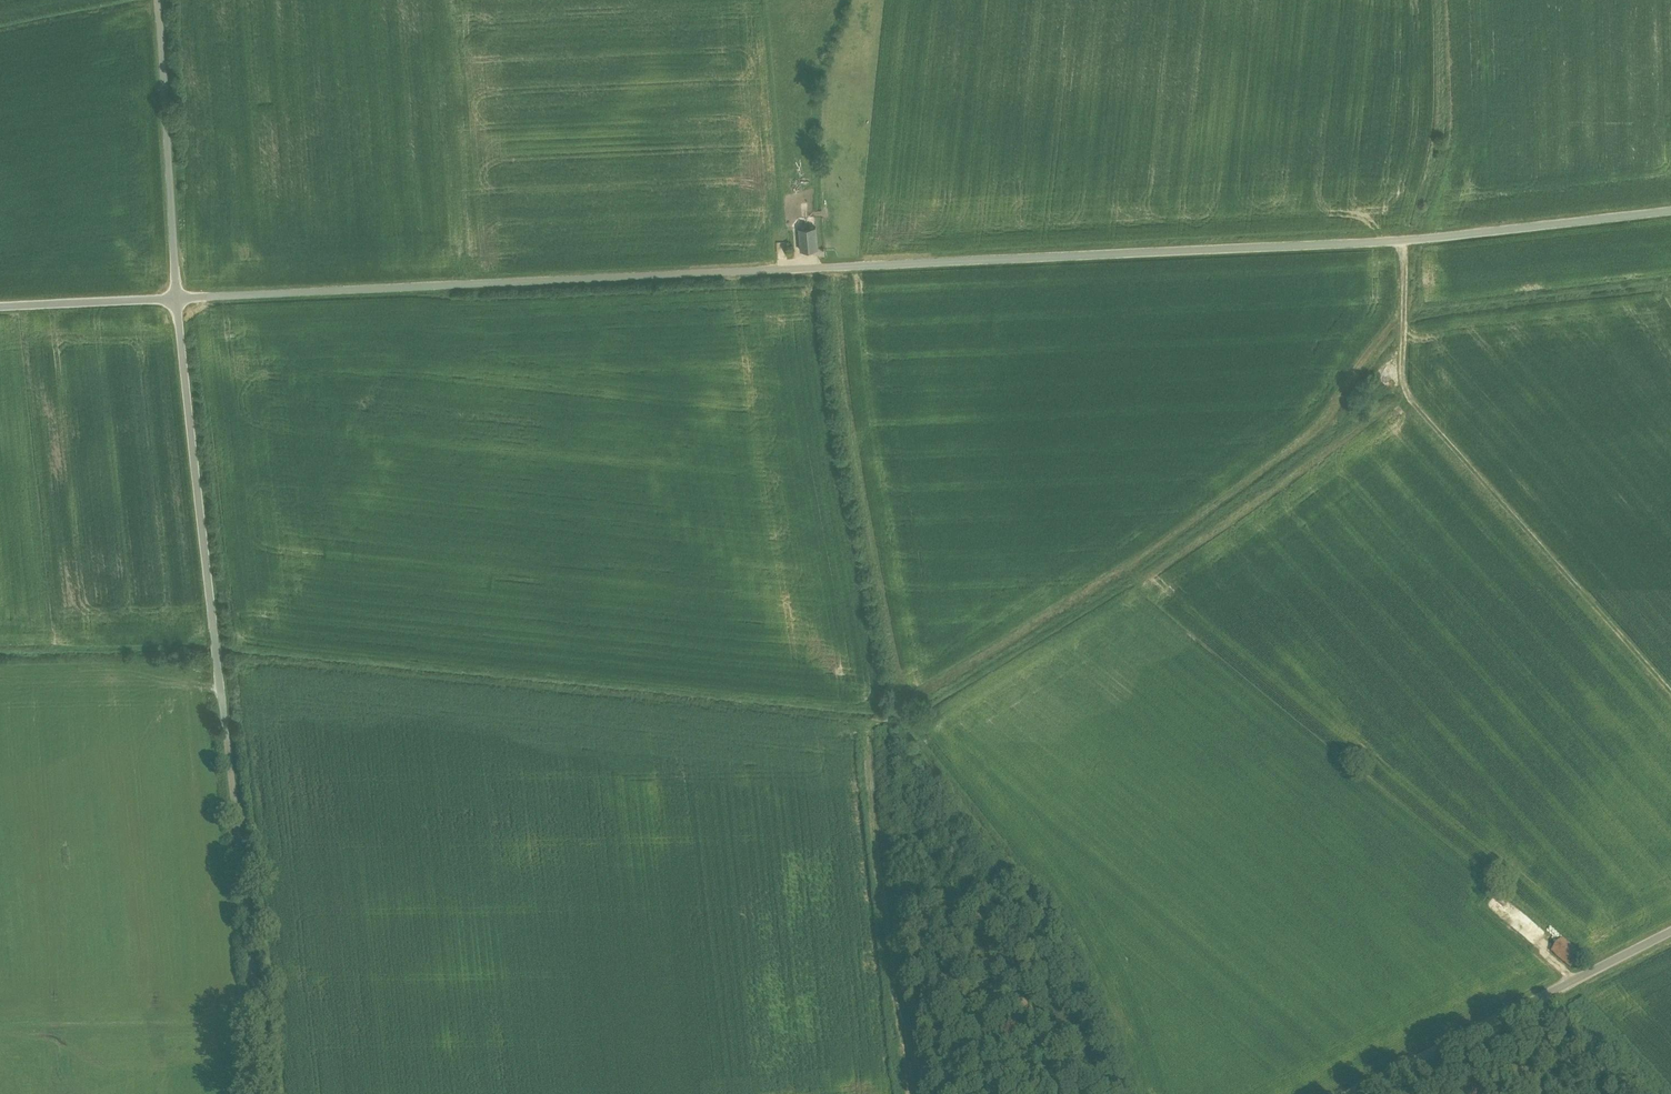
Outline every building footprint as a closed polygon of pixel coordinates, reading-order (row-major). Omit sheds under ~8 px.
[(802,253),(819,253),(825,243),(820,213),(802,228),(802,253)] [(1555,945),(1548,953),(1569,970),(1575,962),(1555,945)]
